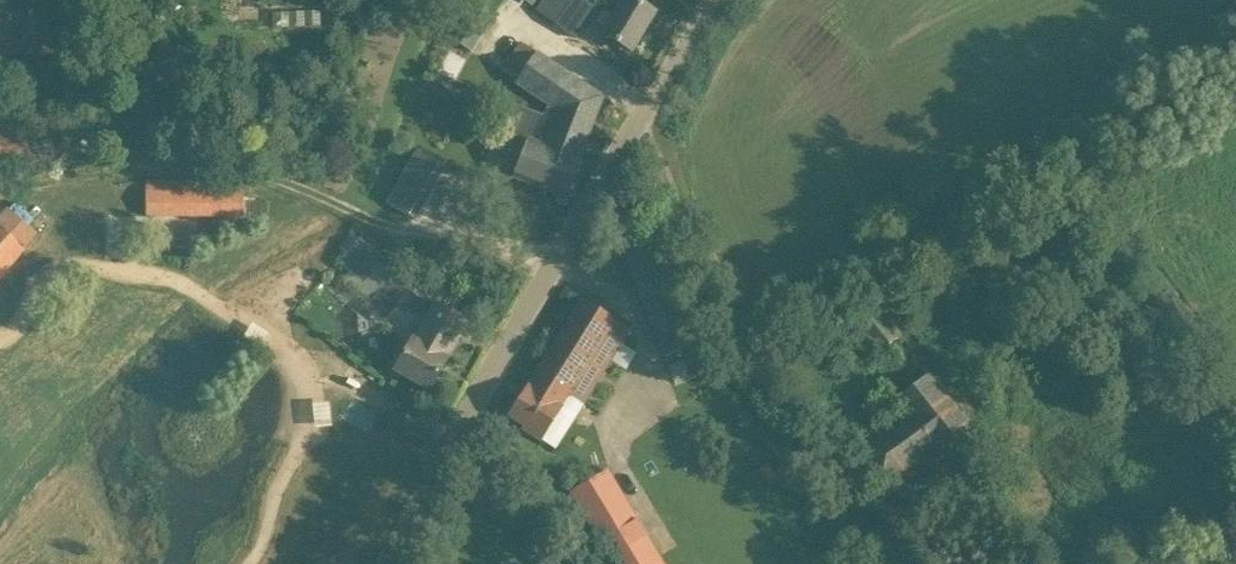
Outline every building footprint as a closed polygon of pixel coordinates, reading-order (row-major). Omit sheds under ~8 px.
[(11,40),(11,42),(53,43),(55,43),(56,0),(0,0),(0,40),(11,40)] [(577,39),(598,10),(584,0),(544,0),(537,11),(576,39),(577,39)] [(655,12),(635,0),(600,0),(617,11),(603,34),(632,51),(655,12)] [(322,9),(277,11),(278,31),(323,29),(322,9)] [(506,132),(529,139),(515,176),(570,197),(584,158),(581,156),(603,97),(519,43),(501,70),(516,81),(515,83),(547,107),(544,116),(516,105),(506,132)] [(413,218),(444,163),(419,149),(388,204),(413,218)] [(147,217),(244,216),(244,182),(147,182),(147,217)] [(705,341),(661,226),(620,242),(664,356),(705,341)] [(25,249),(0,227),(0,277),(25,249)] [(404,276),(397,270),(359,239),(358,240),(352,235),(341,248),(348,252),(339,263),(350,273),(345,278),(371,300),(384,285),(393,291),(404,278),(425,295),(429,289),(407,272),(404,276)] [(583,300),(528,387),(510,416),(526,426),(524,429),(541,440),(569,396),(582,405),(629,330),(583,300)] [(449,359),(470,322),(433,301),(395,370),(430,390),(448,358),(449,359)] [(792,368),(805,361),(796,344),(783,351),(792,368)] [(900,405),(856,441),(895,493),(974,435),(928,374),(896,400),(900,405)] [(612,563),(663,563),(608,471),(570,493),(612,563)]
